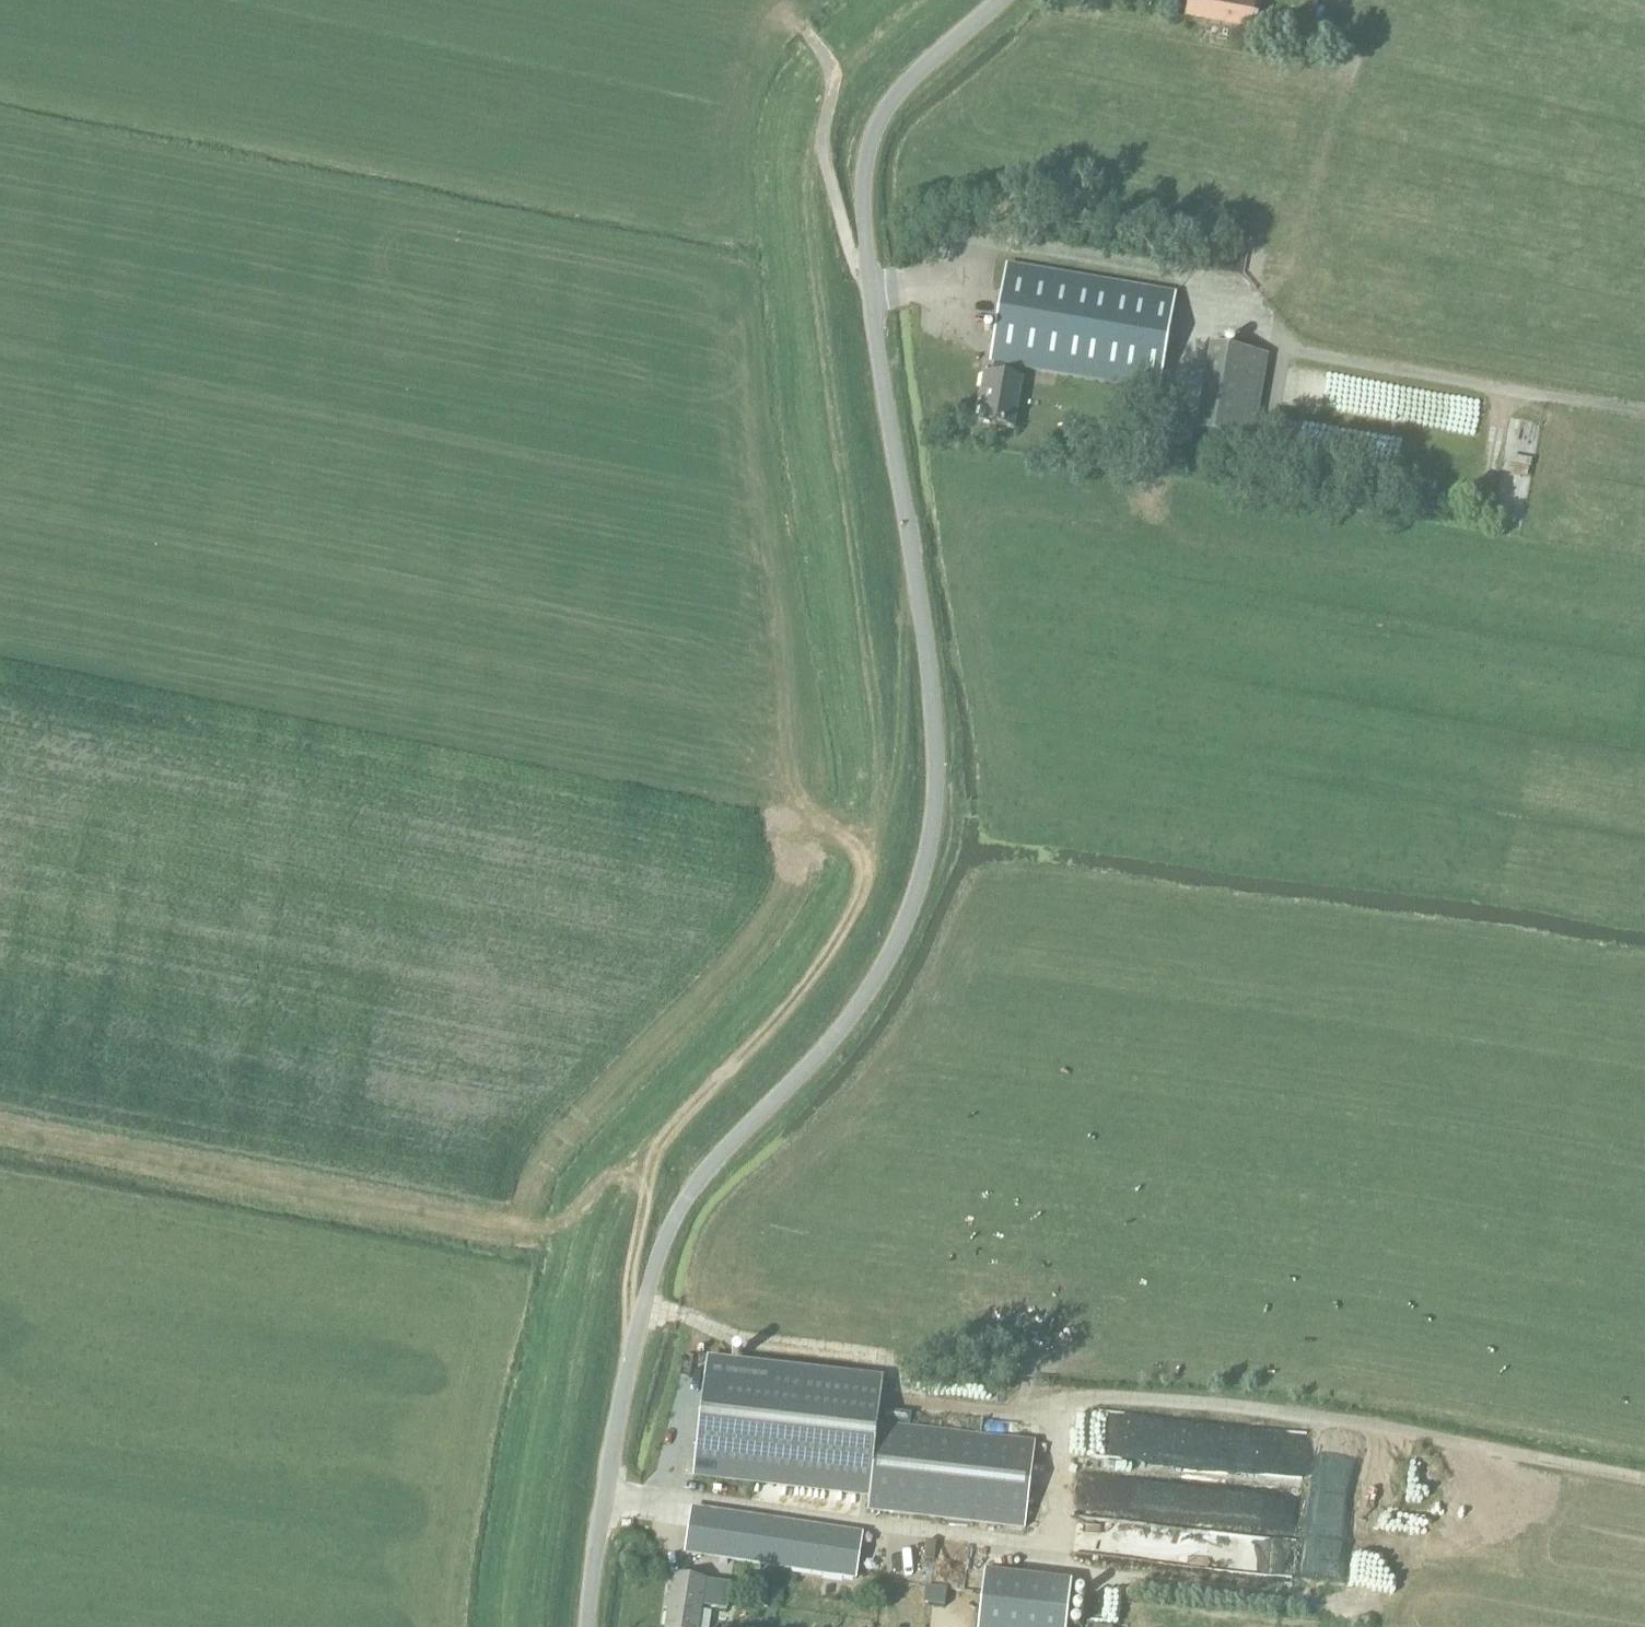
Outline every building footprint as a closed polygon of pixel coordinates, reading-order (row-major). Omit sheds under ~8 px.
[(1257,31),(1256,36),(1322,49),(1331,0),(1189,0),(1186,17),(1257,31)] [(979,422),(1013,428),(1021,380),(1017,379),(1020,366),(1158,391),(1175,294),(1007,265),(990,361),(996,362),(993,375),(984,373),(980,396),(983,396),(979,422)] [(1196,432),(1252,442),(1267,356),(1211,346),(1196,432)] [(882,1380),(706,1359),(693,1473),(869,1494),(877,1423),(882,1380)] [(1095,1411),(1088,1450),(1157,1462),(1163,1430),(1148,1427),(1145,1439),(1123,1435),(1127,1416),(1095,1411)] [(867,1509),(1025,1528),(1035,1442),(877,1423),(869,1494),(867,1509)] [(1166,1488),(1164,1518),(1217,1520),(1219,1491),(1166,1488)] [(685,1552),(855,1577),(861,1534),(691,1509),(685,1552)] [(1064,1580),(978,1570),(971,1626),(1058,1626),(1064,1580)] [(702,1606),(726,1610),(730,1583),(673,1575),(665,1626),(699,1626),(702,1606)]
